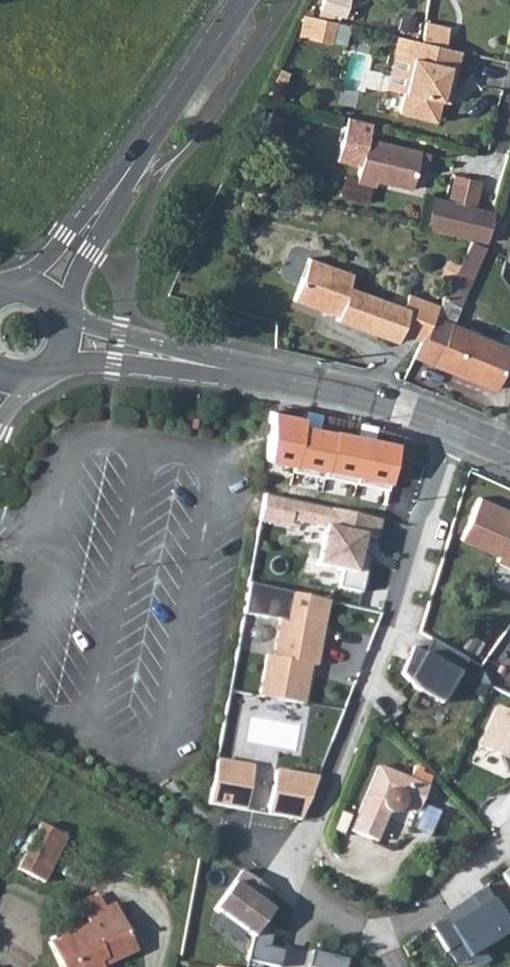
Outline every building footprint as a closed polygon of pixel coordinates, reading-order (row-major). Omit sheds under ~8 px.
[(319,7),(344,13),(347,0),(321,0),(319,7)] [(310,16),(303,14),(298,34),(305,35),(310,16)] [(341,23),(310,16),(305,35),(337,43),(341,23)] [(449,26),(425,20),(421,41),(444,47),(449,26)] [(421,41),(396,36),(393,55),(412,58),(399,113),(436,122),(441,101),(444,88),(451,90),(460,51),(444,47),(421,41)] [(448,103),(451,90),(444,88),(441,101),(448,103)] [(282,118),(278,116),(266,142),(271,145),(282,118)] [(360,164),(356,182),(374,187),(376,181),(411,189),(414,174),(415,174),(417,174),(418,174),(419,174),(420,174),(421,174),(422,173),(423,173),(424,172),(425,171),(426,169),(429,153),(366,138),(370,122),(346,116),(336,160),(360,164)] [(454,175),(448,201),(475,208),(481,181),(454,175)] [(414,193),(407,223),(425,227),(432,198),(414,193)] [(448,201),(432,198),(425,227),(445,232),(445,234),(462,238),(462,236),(486,241),(492,212),(475,208),(448,201)] [(477,265),(485,247),(470,241),(462,258),(477,265)] [(337,315),(336,319),(396,341),(399,333),(421,341),(439,305),(409,294),(407,297),(393,292),(390,302),(347,286),(352,273),(309,257),(293,299),(319,309),(321,304),(339,311),(337,315)] [(421,341),(419,345),(440,354),(435,365),(493,389),(509,348),(452,324),(477,265),(462,258),(439,305),(421,341)] [(319,309),(337,315),(339,311),(321,304),(319,309)] [(294,444),(283,443),(281,467),(348,473),(351,433),(296,428),(294,444)] [(380,516),(263,493),(257,523),(286,529),(288,520),(320,527),(312,567),(339,572),(336,587),(360,592),(368,555),(356,553),(360,534),(376,537),(380,516)] [(479,496),(459,538),(497,555),(489,574),(509,584),(509,510),(479,496)] [(316,666),(327,599),(291,593),(286,620),(279,618),(273,656),(265,655),(258,696),(301,704),(308,664),(316,666)] [(466,660),(430,639),(422,651),(413,644),(401,674),(442,701),(466,660)] [(301,704),(309,705),(316,666),(308,664),(301,704)] [(496,707),(478,746),(499,755),(505,773),(509,771),(509,714),(496,707)] [(209,803),(247,809),(254,763),(216,757),(209,803)] [(423,769),(415,766),(409,779),(378,766),(351,829),(376,840),(389,811),(392,812),(394,812),(397,811),(399,810),(401,808),(402,806),(416,812),(431,777),(421,773),(423,769)] [(317,775),(274,768),(267,816),(300,821),(317,775)] [(439,810),(424,804),(413,829),(429,836),(439,810)] [(66,837),(39,824),(17,869),(44,882),(66,837)] [(501,873),(509,885),(509,867),(501,873)] [(242,869),(214,908),(252,935),(246,960),(278,966),(279,966),(283,950),(269,946),(271,935),(267,934),(269,924),(264,921),(272,910),(264,904),(273,892),(242,869)] [(72,905),(79,919),(86,916),(105,907),(98,892),(72,905)] [(499,938),(472,895),(459,904),(462,909),(445,920),(468,957),(499,938)] [(114,902),(105,907),(86,916),(89,923),(49,941),(61,966),(103,966),(102,966),(100,961),(106,959),(108,964),(128,954),(120,938),(129,934),(114,902)] [(459,904),(443,916),(445,920),(462,909),(459,904)] [(128,954),(137,950),(129,934),(120,938),(128,954)] [(311,950),(307,966),(309,966),(345,966),(347,958),(311,950)]
